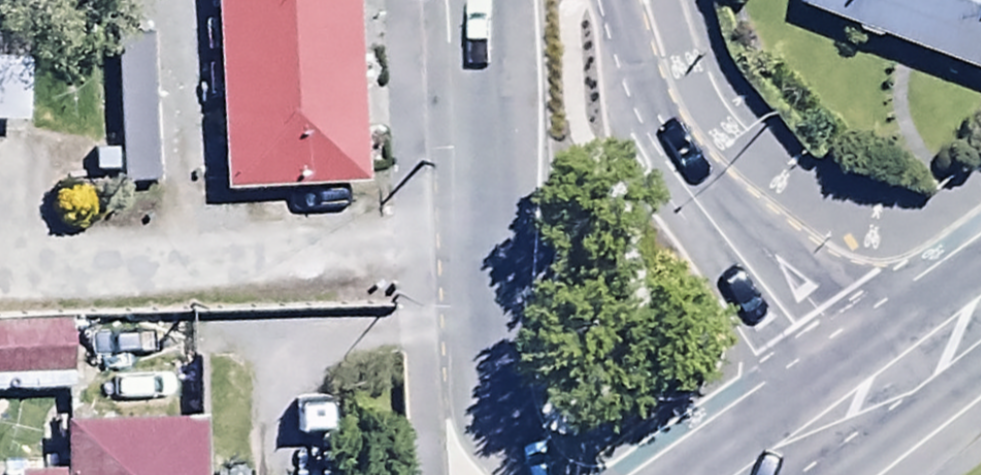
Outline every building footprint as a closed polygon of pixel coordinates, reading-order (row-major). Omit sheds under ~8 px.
[(219,189),(363,184),(355,0),(211,0),(219,189)] [(801,1),(980,69),(980,0),(801,0),(801,1)] [(23,117),(25,30),(0,30),(0,117),(23,117)] [(150,35),(113,36),(116,150),(92,150),(92,184),(154,182),(150,35)] [(73,336),(75,280),(0,278),(0,334),(73,336)] [(203,374),(57,376),(58,425),(1,425),(2,474),(204,474),(203,374)]
